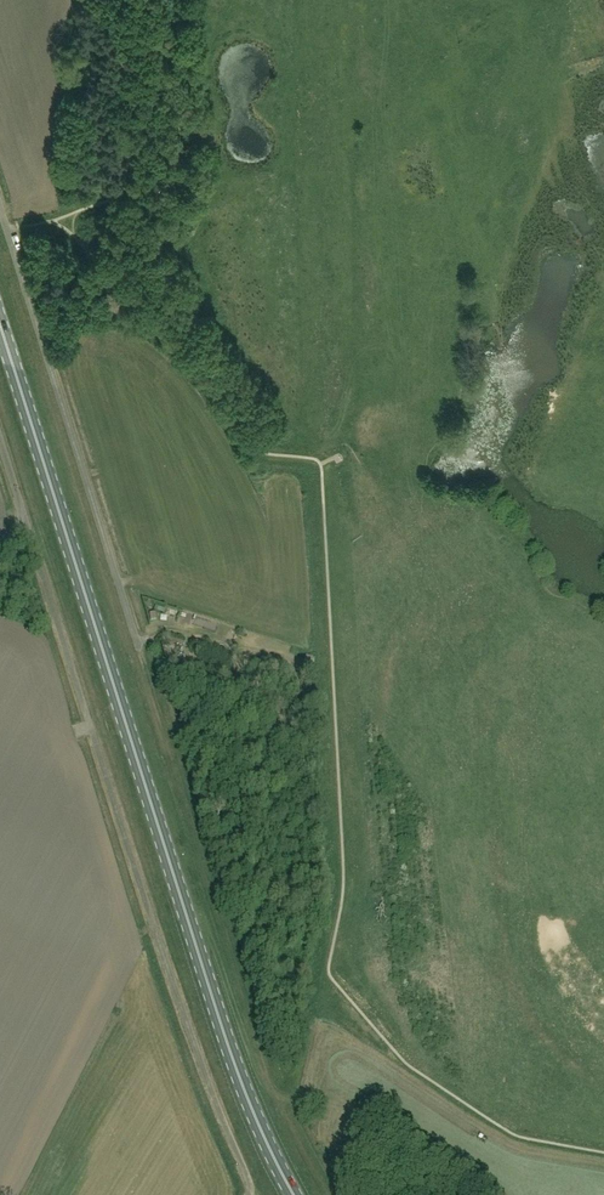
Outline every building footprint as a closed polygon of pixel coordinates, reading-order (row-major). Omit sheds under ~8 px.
[(304,661),(314,664),(314,656),(306,654),(304,661)]
